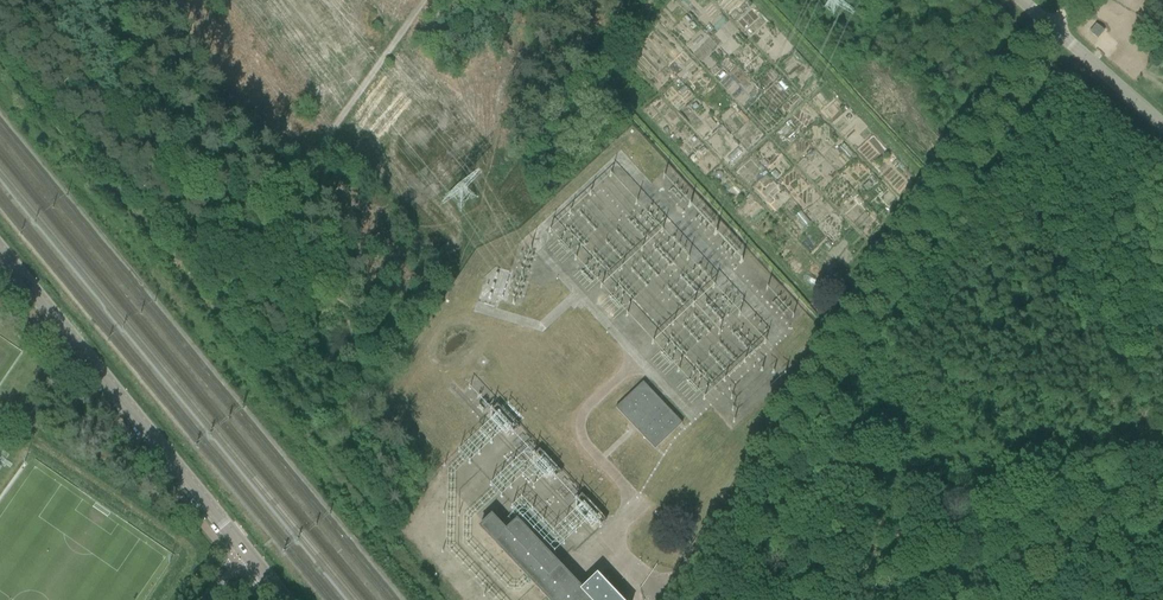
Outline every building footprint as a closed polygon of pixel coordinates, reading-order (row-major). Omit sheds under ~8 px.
[(788,120),(795,127),(805,117),(799,110),(788,120)] [(637,430),(647,440),(655,449),(657,447),(679,427),(682,424),(683,423),(660,399),(658,397),(644,381),(616,407),(633,426),(637,430)] [(603,581),(597,574),(581,589),(557,563),(517,521),(506,531),(502,527),(492,516),(480,528),(528,579),(548,599),(621,599),(603,581)]
